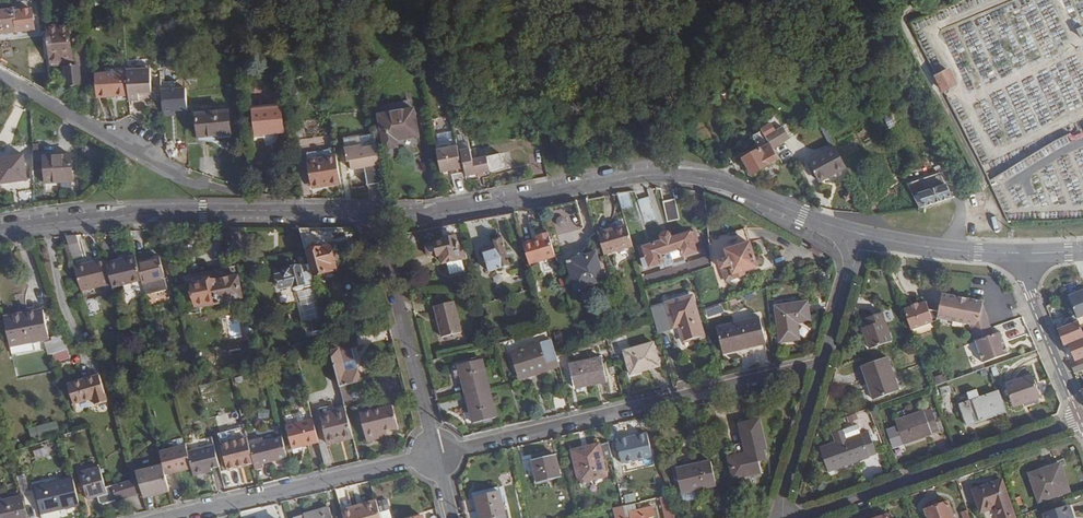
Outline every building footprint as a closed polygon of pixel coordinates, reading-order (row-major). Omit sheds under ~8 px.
[(0,11),(0,35),(33,30),(30,10),(13,13),(12,10),(0,11)] [(893,19),(874,26),(880,39),(898,28),(893,19)] [(72,61),(68,25),(45,27),(49,63),(72,61)] [(66,86),(74,85),(72,67),(64,68),(66,86)] [(128,95),(129,101),(138,101),(138,95),(151,95),(150,70),(126,71),(127,72),(128,95)] [(949,70),(935,76),(943,91),(956,85),(949,70)] [(94,75),(96,97),(128,95),(127,72),(94,75)] [(186,113),(185,88),(160,89),(161,114),(186,113)] [(893,107),(886,110),(892,120),(898,117),(893,107)] [(280,108),(250,111),(252,135),(283,132),(280,108)] [(413,109),(378,116),(384,149),(397,147),(396,140),(417,136),(413,109)] [(227,112),(195,115),(198,138),(230,135),(227,112)] [(782,128),(766,138),(769,143),(772,148),(788,139),(782,128)] [(834,148),(823,128),(820,130),(830,150),(834,148)] [(759,149),(769,143),(766,138),(761,130),(752,136),(759,149)] [(466,143),(435,149),(440,172),(453,169),(460,168),(456,152),(458,151),(463,171),(454,173),(449,175),(452,188),(466,185),(463,173),(500,165),(497,153),(469,160),(466,143)] [(750,175),(778,160),(772,148),(769,143),(759,149),(741,159),(750,175)] [(367,186),(383,183),(376,146),(361,149),(360,146),(344,149),(346,162),(349,162),(350,170),(364,168),(367,186)] [(818,182),(846,168),(834,148),(830,150),(807,162),(818,182)] [(335,157),(334,151),(306,156),(306,161),(335,157)] [(460,168),(453,169),(454,173),(463,171),(458,151),(456,152),(460,168)] [(509,153),(501,154),(504,168),(511,167),(509,153)] [(70,155),(41,159),(45,183),(74,179),(70,155)] [(0,159),(0,184),(26,180),(22,156),(0,159)] [(328,186),(340,184),(335,157),(306,161),(310,185),(327,183),(328,186)] [(132,165),(125,159),(119,165),(126,171),(132,165)] [(349,171),(351,179),(364,176),(362,169),(349,171)] [(907,184),(919,208),(951,198),(939,173),(907,184)] [(631,192),(617,195),(623,215),(636,211),(631,192)] [(649,196),(639,198),(645,225),(655,223),(649,196)] [(674,199),(662,201),(666,222),(679,220),(674,199)] [(707,217),(705,201),(698,201),(700,218),(707,217)] [(575,205),(553,210),(559,234),(581,229),(575,205)] [(490,238),(485,219),(469,222),(474,242),(490,238)] [(459,240),(456,224),(441,227),(444,243),(425,247),(428,259),(437,257),(438,260),(440,260),(442,267),(446,266),(462,262),(459,252),(459,251),(462,250),(460,242),(457,243),(456,240),(459,240)] [(616,227),(596,233),(603,254),(632,246),(626,226),(616,229),(616,227)] [(336,270),(325,228),(302,228),(314,275),(336,270)] [(744,228),(710,239),(724,282),(744,275),(743,272),(757,267),(756,266),(760,264),(762,262),(761,258),(758,256),(754,257),(744,228)] [(243,248),(239,229),(229,229),(235,250),(243,248)] [(643,268),(648,267),(658,264),(660,270),(674,265),(672,259),(691,253),(695,251),(689,232),(684,233),(642,248),(637,249),(643,268)] [(554,256),(548,233),(535,236),(536,239),(522,243),(529,264),(554,256)] [(75,236),(65,237),(69,252),(78,249),(75,236)] [(482,254),(487,271),(507,265),(499,240),(492,242),(495,250),(482,254)] [(567,266),(575,289),(603,280),(595,253),(573,260),(574,264),(567,266)] [(691,262),(691,263),(694,272),(711,266),(710,255),(707,257),(691,262)] [(137,263),(135,256),(106,263),(112,288),(123,285),(142,281),(137,263)] [(159,257),(137,263),(142,281),(142,284),(164,279),(159,257)] [(106,263),(105,259),(73,267),(81,291),(105,285),(107,295),(114,294),(112,288),(106,263)] [(462,262),(446,266),(449,277),(464,274),(462,262)] [(691,263),(660,273),(662,283),(692,273),(694,272),(691,263)] [(276,276),(280,289),(294,286),(294,287),(305,284),(300,267),(283,271),(284,274),(276,276)] [(237,276),(191,286),(194,304),(241,295),(237,276)] [(125,291),(143,287),(142,284),(142,281),(123,285),(125,291)] [(313,308),(308,287),(297,289),(302,311),(313,308)] [(939,307),(937,318),(937,321),(936,324),(972,331),(973,334),(987,329),(980,308),(981,303),(981,302),(942,294),(939,307)] [(654,323),(657,333),(678,327),(683,342),(702,336),(691,297),(650,309),(654,323)] [(452,301),(433,306),(441,337),(460,332),(452,301)] [(806,302),(774,307),(779,341),(798,339),(796,323),(809,321),(806,302)] [(902,309),(910,330),(933,322),(937,321),(937,318),(939,307),(927,306),(927,303),(923,302),(902,309)] [(990,328),(981,303),(980,308),(987,329),(990,328)] [(705,310),(707,317),(723,312),(721,305),(705,310)] [(1070,310),(1072,316),(1079,332),(1082,331),(1082,305),(1070,310)] [(22,314),(4,318),(10,347),(49,339),(43,310),(22,314)] [(862,328),(869,349),(891,341),(880,313),(865,318),(868,326),(862,328)] [(1060,321),(1062,328),(1056,330),(1064,349),(1068,348),(1071,354),(1067,356),(1070,363),(1082,357),(1082,341),(1079,332),(1072,316),(1060,321)] [(746,342),(747,347),(765,343),(759,318),(716,328),(721,350),(740,346),(739,344),(746,342)] [(1060,321),(1054,324),(1056,330),(1062,328),(1060,321)] [(987,329),(973,334),(983,362),(1007,354),(1000,333),(992,336),(990,337),(987,329)] [(904,336),(906,343),(914,341),(911,333),(904,336)] [(358,345),(355,335),(328,342),(331,352),(340,387),(348,385),(358,382),(356,370),(345,373),(339,350),(358,345)] [(533,367),(535,374),(559,366),(556,357),(551,340),(511,353),(517,372),(533,367)] [(722,353),(747,347),(746,342),(739,344),(740,346),(721,350),(722,353)] [(67,351),(65,343),(51,347),(54,355),(67,351)] [(655,344),(622,352),(626,373),(660,365),(655,344)] [(67,351),(54,355),(51,356),(53,363),(70,358),(67,351)] [(1070,363),(1074,373),(1082,369),(1082,357),(1070,363)] [(601,358),(568,365),(573,388),(606,381),(601,358)] [(887,358),(861,366),(873,400),(898,391),(887,358)] [(481,359),(458,365),(473,424),(496,418),(481,359)] [(533,367),(517,372),(519,379),(535,374),(533,367)] [(1032,375),(1005,385),(1012,407),(1039,397),(1032,375)] [(99,376),(67,385),(73,404),(93,398),(94,404),(106,400),(99,376)] [(348,385),(340,387),(343,402),(352,400),(348,385)] [(947,388),(938,390),(940,397),(949,395),(947,388)] [(1004,412),(997,391),(959,405),(966,425),(1004,412)] [(377,433),(385,431),(398,428),(393,406),(360,415),(366,441),(378,439),(378,438),(377,433)] [(352,435),(345,409),(320,416),(327,445),(336,442),(335,440),(352,435)] [(931,409),(894,421),(901,440),(902,445),(939,432),(931,409)] [(313,420),(311,410),(284,417),(286,426),(313,420)] [(292,449),(319,443),(313,420),(286,426),(292,449)] [(744,454),(727,458),(732,479),(760,472),(758,463),(755,453),(765,450),(757,420),(738,424),(744,454)] [(901,440),(894,421),(887,424),(894,442),(901,440)] [(48,422),(49,434),(58,433),(57,422),(48,422)] [(842,429),(845,437),(859,432),(856,425),(842,429)] [(819,448),(828,472),(876,455),(867,431),(859,434),(859,432),(845,437),(842,429),(832,433),(836,442),(819,448)] [(186,443),(186,445),(192,468),(194,475),(212,471),(211,468),(219,466),(211,437),(186,443)] [(248,442),(247,438),(221,444),(227,470),(237,468),(237,465),(253,461),(248,442)] [(253,464),(255,470),(263,468),(262,464),(287,458),(282,438),(264,442),(263,438),(248,442),(253,461),(253,464)] [(612,459),(608,443),(598,446),(598,445),(571,451),(578,483),(605,477),(602,462),(612,459)] [(163,466),(165,475),(192,468),(186,445),(159,452),(163,466)] [(656,450),(650,451),(653,463),(659,461),(656,450)] [(767,461),(764,450),(755,453),(758,463),(767,461)] [(653,463),(650,451),(629,456),(631,468),(653,463)] [(692,456),(694,465),(709,462),(707,453),(692,456)] [(555,455),(532,461),(537,483),(560,477),(555,455)] [(709,462),(675,470),(681,494),(715,486),(709,462)] [(1060,464),(1029,474),(1039,501),(1069,491),(1060,464)] [(142,493),(143,498),(169,491),(165,475),(163,466),(136,472),(138,479),(142,493)] [(16,468),(19,483),(26,481),(22,467),(16,468)] [(103,505),(142,493),(138,479),(106,488),(100,468),(80,473),(83,483),(85,491),(88,500),(96,497),(98,502),(103,505)] [(61,481),(63,487),(74,484),(73,478),(61,481)] [(973,490),(981,511),(994,507),(998,517),(1015,517),(1001,480),(973,490)] [(46,485),(35,488),(38,502),(41,514),(58,510),(66,508),(79,505),(74,484),(63,487),(61,481),(59,482),(46,485)] [(79,493),(85,491),(83,483),(77,484),(79,493)] [(499,493),(497,489),(471,495),(476,517),(480,517),(476,498),(499,493)] [(499,493),(476,498),(480,517),(505,517),(499,493)] [(660,497),(665,517),(674,517),(669,495),(660,497)] [(22,496),(0,502),(0,517),(27,517),(22,496)] [(341,513),(343,517),(381,517),(376,500),(362,504),(362,507),(341,513)] [(925,510),(928,517),(954,517),(948,502),(925,510)] [(362,504),(340,510),(341,513),(362,507),(362,504)] [(615,517),(649,517),(654,517),(651,506),(634,510),(632,504),(622,506),(613,509),(615,517)] [(1071,513),(1068,506),(1043,514),(1045,517),(1067,517),(1066,515),(1071,513)] [(293,517),(332,517),(329,508),(293,517)]
